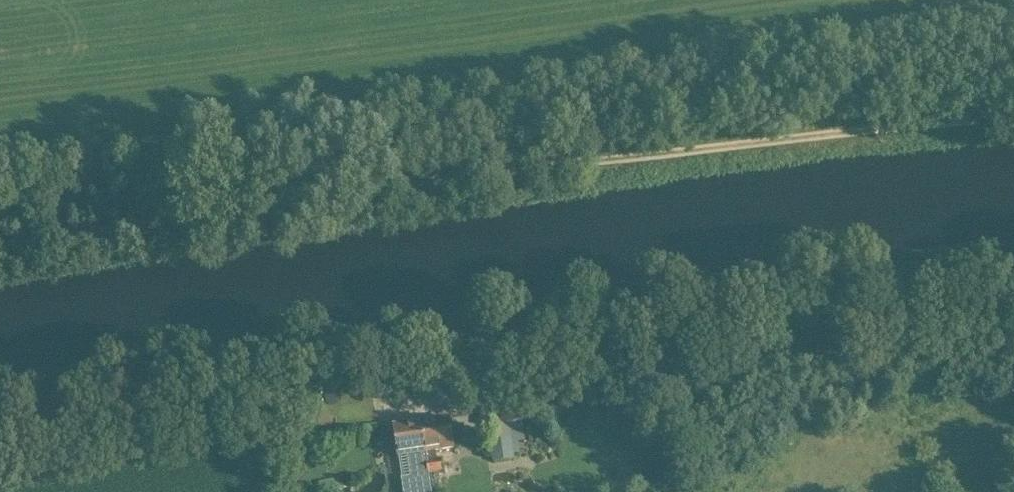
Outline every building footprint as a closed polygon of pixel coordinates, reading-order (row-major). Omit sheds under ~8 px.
[(487,415),(490,434),(494,462),(515,459),(514,451),(520,450),(519,440),(526,439),(523,420),(531,419),(530,408),(487,415)] [(422,421),(429,473),(443,471),(441,459),(437,460),(436,451),(455,448),(450,417),(422,421)] [(429,473),(422,421),(393,426),(398,457),(408,455),(411,476),(402,477),(404,491),(431,491),(428,473),(429,473)]
